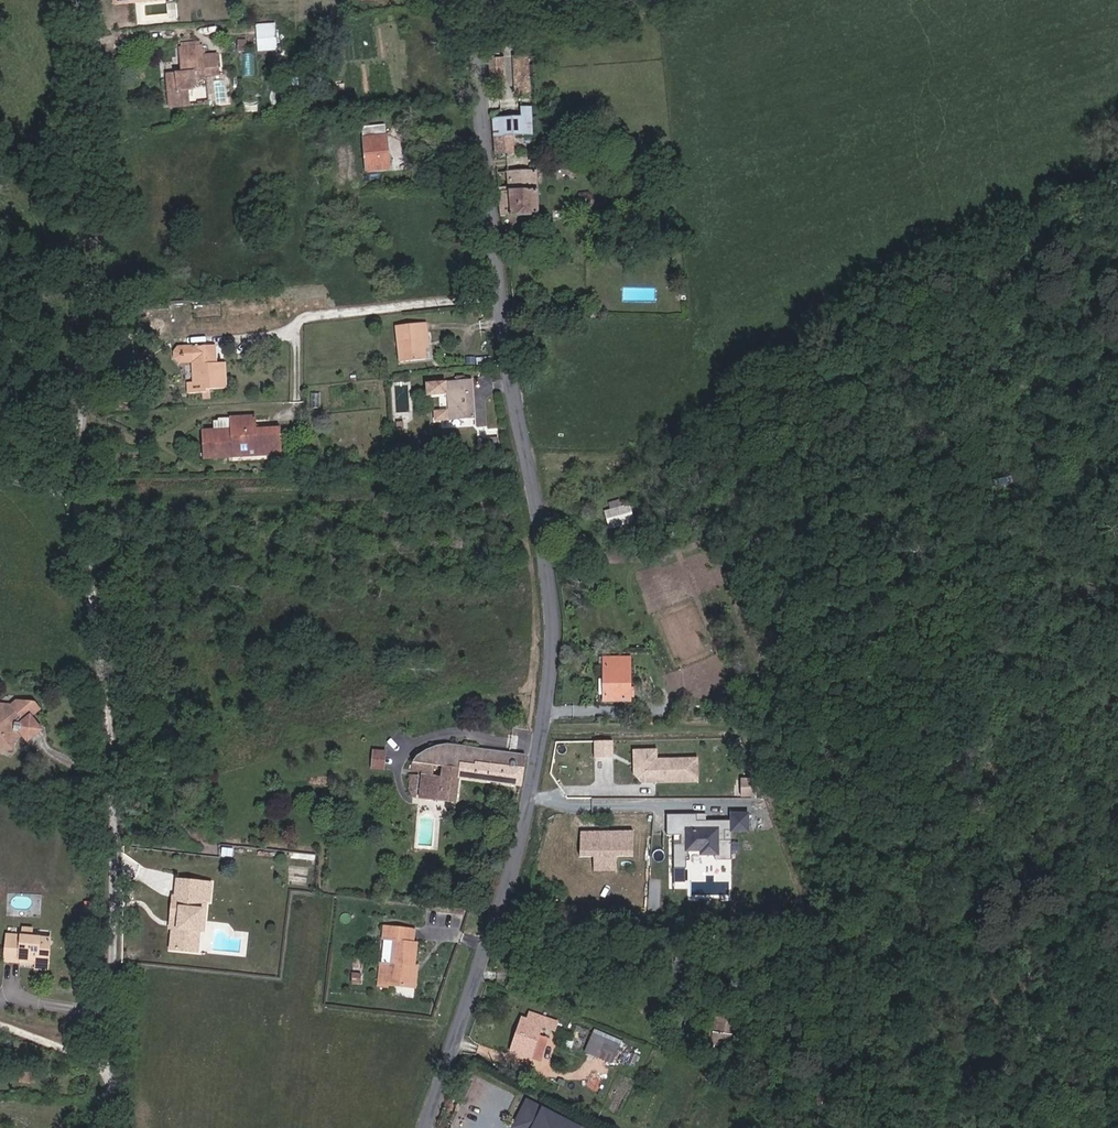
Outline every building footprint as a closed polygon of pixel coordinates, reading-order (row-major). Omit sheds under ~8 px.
[(275,33),(274,24),(257,26),(258,34),(275,33)] [(275,41),(275,33),(258,34),(258,43),(275,41)] [(276,50),(275,41),(258,43),(259,51),(276,50)] [(197,105),(195,81),(206,80),(206,77),(220,75),(219,68),(205,69),(204,54),(203,46),(200,46),(181,48),(178,49),(181,72),(165,74),(169,108),(197,105)] [(534,132),(529,52),(490,56),(497,151),(514,150),(514,133),(534,132)] [(219,68),(217,53),(204,54),(205,69),(219,68)] [(389,169),(386,136),(385,136),(384,126),(363,128),(364,138),(363,138),(366,171),(389,169)] [(535,214),(537,172),(497,171),(499,214),(535,214)] [(594,202),(591,196),(583,195),(578,202),(581,208),(589,209),(594,202)] [(552,201),(553,219),(565,219),(565,201),(552,201)] [(422,348),(422,333),(429,333),(428,323),(399,324),(401,363),(423,363),(422,348)] [(226,389),(224,362),(216,363),(215,345),(179,347),(176,351),(177,363),(180,366),(192,365),(193,383),(188,383),(188,394),(205,393),(205,390),(226,389)] [(474,418),(471,381),(427,384),(428,396),(448,394),(450,419),(474,418)] [(447,420),(446,411),(435,412),(435,421),(447,420)] [(282,454),(281,428),(256,429),(256,417),(229,418),(230,429),(214,430),(202,431),(203,459),(282,454)] [(230,429),(229,418),(218,419),(217,421),(213,421),(214,430),(230,429)] [(302,471),(301,457),(283,458),(284,472),(302,471)] [(603,510),(609,527),(633,519),(632,514),(639,512),(635,500),(603,510)] [(629,700),(630,658),(605,657),(606,700),(629,700)] [(15,731),(16,730),(19,730),(28,741),(39,731),(38,730),(40,728),(31,717),(40,710),(35,703),(16,701),(11,705),(0,715),(0,754),(5,750),(13,750),(14,742),(20,737),(15,731)] [(11,705),(0,704),(0,715),(11,705)] [(613,754),(612,737),(594,738),(595,754),(613,754)] [(521,786),(525,755),(446,744),(437,746),(427,750),(417,756),(412,763),(411,770),(422,772),(419,798),(456,803),(460,778),(521,786)] [(698,767),(698,754),(657,755),(657,745),(641,746),(642,767),(647,772),(655,772),(655,779),(689,778),(689,767),(698,767)] [(647,772),(642,767),(641,746),(633,746),(634,771),(642,779),(655,779),(655,772),(647,772)] [(384,769),(385,752),(374,751),(372,768),(384,769)] [(698,777),(698,767),(689,767),(689,778),(698,777)] [(414,797),(417,776),(410,775),(408,788),(412,797),(414,797)] [(755,779),(741,779),(741,797),(755,797),(755,779)] [(708,814),(667,814),(667,891),(687,891),(687,851),(699,851),(699,855),(715,855),(715,860),(731,860),(731,831),(750,831),(750,813),(731,813),(731,820),(708,820),(708,814)] [(633,855),(633,830),(581,830),(581,855),(593,855),(593,868),(617,869),(617,855),(633,855)] [(197,930),(199,909),(191,908),(193,897),(210,899),(211,884),(177,881),(176,897),(173,897),(171,921),(176,922),(175,928),(173,928),(171,949),(184,951),(185,940),(193,941),(194,930),(197,930)] [(198,952),(203,901),(209,902),(210,899),(193,897),(191,908),(199,909),(197,930),(194,930),(193,941),(185,940),(184,951),(198,952)] [(415,988),(417,967),(415,966),(417,944),(413,943),(405,942),(406,929),(384,927),(383,939),(394,940),(392,966),(381,965),(379,986),(387,987),(388,985),(415,988)] [(33,938),(33,929),(23,928),(22,937),(33,938)] [(413,943),(414,930),(406,929),(405,942),(413,943)] [(47,970),(50,939),(33,938),(22,937),(7,935),(5,961),(19,962),(20,959),(37,961),(37,963),(36,968),(47,970)] [(392,966),(394,940),(383,939),(381,965),(392,966)] [(690,965),(692,950),(683,949),(681,964),(690,965)] [(699,967),(701,951),(692,950),(690,965),(699,967)] [(361,974),(362,960),(354,959),(353,974),(361,974)] [(360,985),(361,974),(353,974),(352,984),(360,985)] [(731,1046),(735,1013),(716,1011),(713,1033),(712,1043),(712,1044),(731,1046)] [(530,1057),(538,1035),(541,1026),(554,1030),(557,1022),(531,1014),(529,1020),(522,1018),(510,1050),(530,1057)] [(696,1034),(700,1018),(698,1017),(695,1017),(687,1015),(683,1030),(696,1034)] [(596,1056),(603,1038),(593,1034),(586,1052),(596,1056)] [(541,1061),(548,1038),(538,1035),(530,1057),(541,1061)] [(611,1063),(619,1045),(603,1038),(596,1056),(611,1063)] [(33,1082),(34,1074),(22,1074),(21,1081),(33,1082)] [(526,1100),(513,1126),(516,1127),(581,1127),(526,1100)] [(650,1119),(644,1116),(640,1125),(645,1127),(646,1127),(650,1119)]
